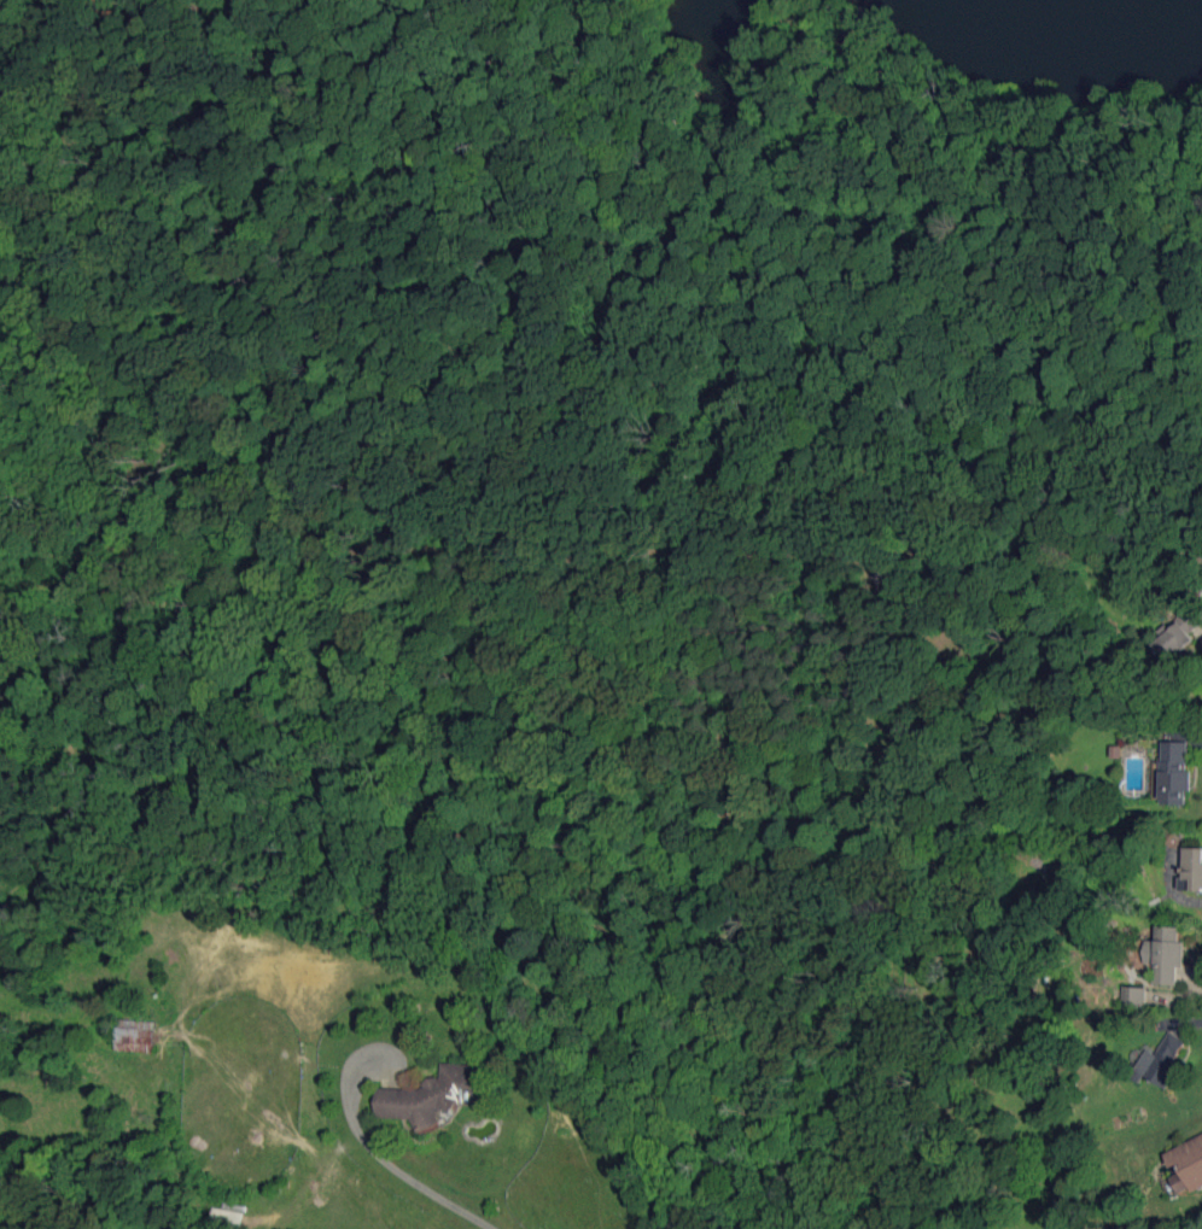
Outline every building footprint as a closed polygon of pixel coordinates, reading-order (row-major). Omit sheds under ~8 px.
[(1193,606),(1151,642),(1169,661),(1195,639),(1189,633),(1201,622),(1201,616),(1193,606)] [(1161,804),(1186,804),(1186,791),(1190,791),(1190,771),(1187,771),(1187,741),(1162,741),(1161,804)] [(1182,847),(1182,890),(1201,890),(1201,847),(1182,847)] [(1155,984),(1176,985),(1177,966),(1184,966),(1185,941),(1180,941),(1180,927),(1155,926),(1154,941),(1146,941),(1145,964),(1156,964),(1155,984)] [(1123,1009),(1146,1010),(1147,987),(1124,986),(1123,1009)] [(1186,1041),(1169,1031),(1156,1054),(1146,1049),(1130,1077),(1140,1082),(1144,1075),(1167,1088),(1180,1064),(1174,1061),(1186,1041)] [(481,1064),(442,1063),(441,1077),(425,1076),(424,1089),(378,1087),(376,1117),(416,1119),(416,1128),(440,1129),(441,1111),(458,1111),(458,1104),(479,1105),(481,1064)] [(1164,1153),(1176,1174),(1170,1177),(1180,1196),(1201,1185),(1201,1134),(1164,1153)] [(243,1211),(212,1210),(212,1228),(237,1228),(242,1228),(243,1211)]
